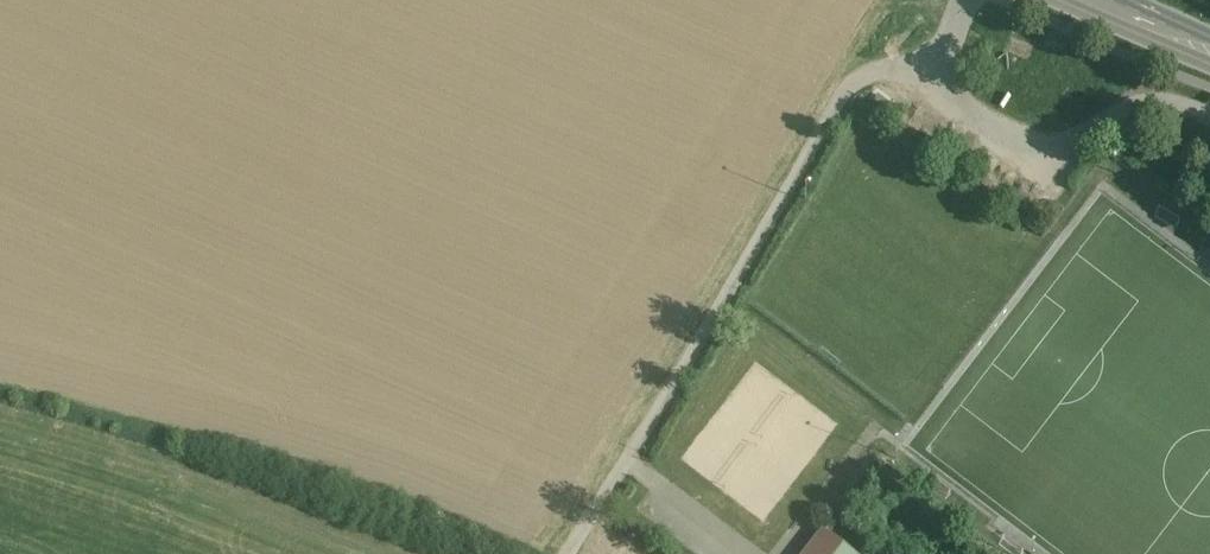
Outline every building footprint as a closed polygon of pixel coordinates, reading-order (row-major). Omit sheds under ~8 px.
[(826,534),(810,553),(853,553),(826,534)]
